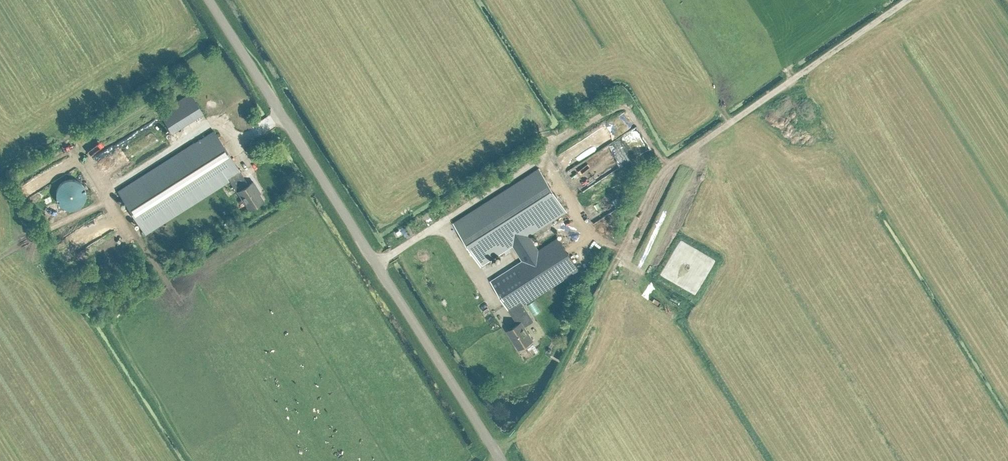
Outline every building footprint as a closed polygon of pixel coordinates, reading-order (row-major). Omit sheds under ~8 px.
[(172,132),(202,113),(189,92),(159,112),(172,132)] [(630,107),(560,148),(569,163),(581,156),(583,158),(569,166),(581,187),(592,180),(613,167),(653,144),(638,119),(630,107)] [(249,208),(263,199),(258,192),(260,192),(253,181),(248,184),(213,130),(118,190),(145,233),(229,179),(237,191),(238,191),(249,208)] [(119,163),(143,147),(139,140),(132,145),(128,140),(111,151),(119,163)] [(30,174),(35,185),(59,173),(55,165),(42,171),(41,169),(30,174)] [(523,304),(578,269),(558,237),(538,249),(529,235),(566,211),(539,167),(454,222),(481,265),(514,244),(523,259),(490,280),(518,323),(507,330),(518,348),(533,339),(524,325),(533,319),(523,304)] [(61,183),(59,184),(58,185),(57,187),(56,189),(56,191),(56,193),(56,195),(56,196),(56,198),(57,200),(58,202),(59,203),(60,205),(62,206),(63,207),(65,208),(67,208),(69,209),(71,209),(73,209),(75,208),(76,208),(78,207),(80,206),(81,204),(82,203),(84,201),(84,200),(85,198),(85,196),(86,194),(86,192),(85,190),(85,188),(84,187),(83,185),(82,184),(80,182),(79,181),(77,180),(75,180),(73,179),(71,179),(69,179),(67,179),(66,180),(64,180),(62,181),(61,183)] [(110,211),(105,215),(110,223),(115,220),(110,211)] [(104,234),(100,226),(91,230),(95,238),(104,234)] [(666,270),(700,287),(717,253),(684,237),(683,240),(691,244),(688,252),(701,259),(695,271),(671,259),(666,270)]
